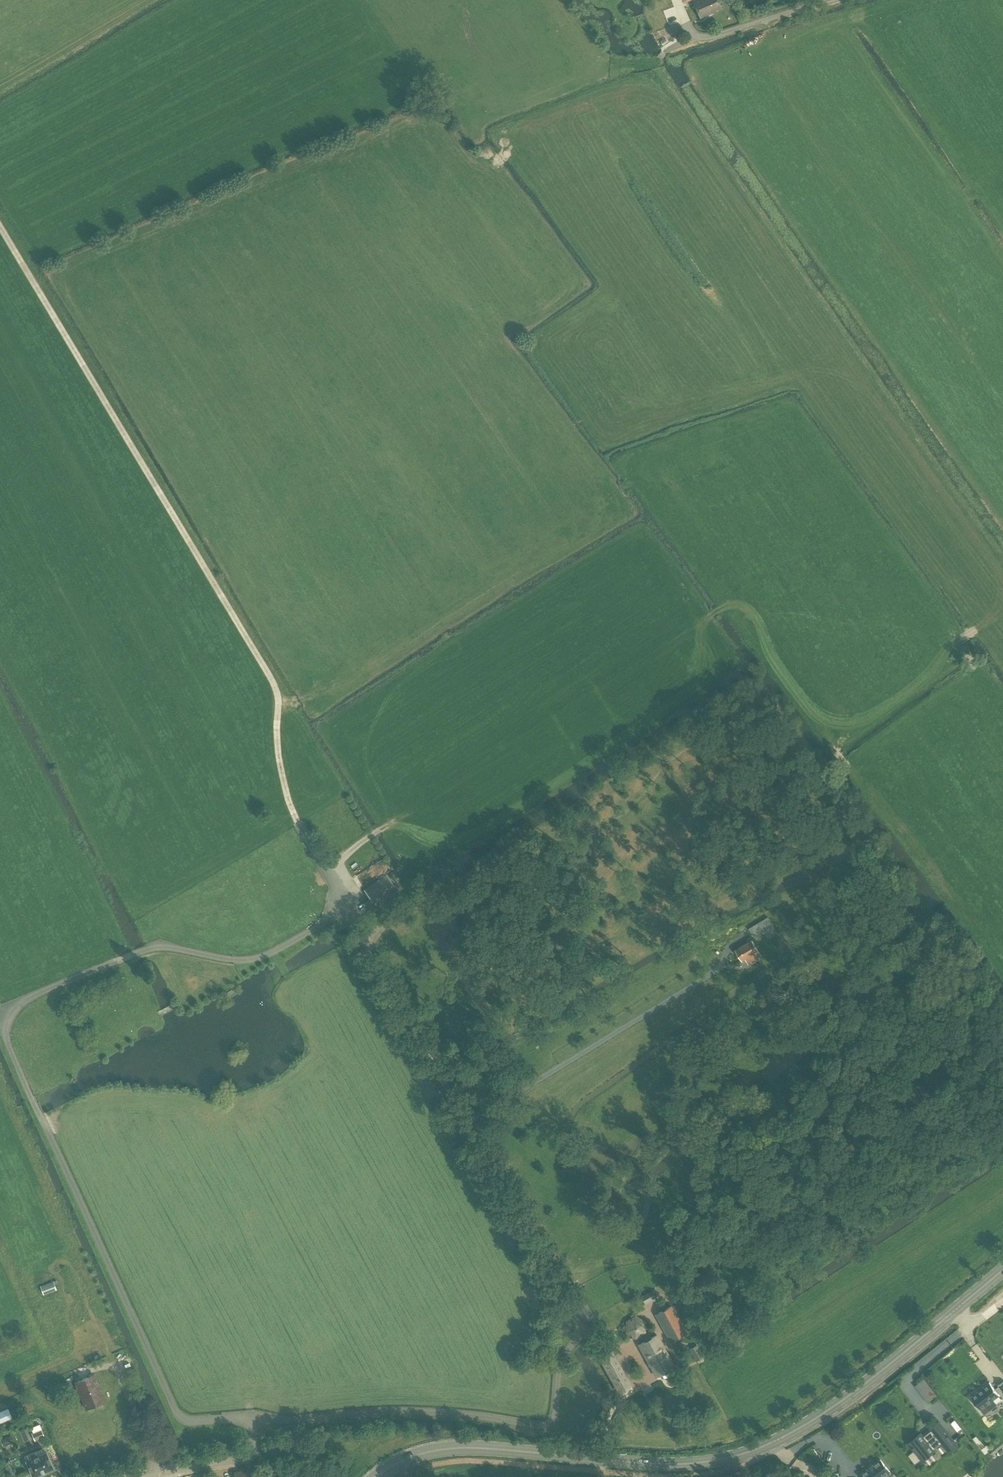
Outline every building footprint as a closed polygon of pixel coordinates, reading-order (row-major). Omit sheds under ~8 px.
[(695,2),(694,2),(700,17),(721,7),(718,0),(694,0),(695,2)] [(385,895),(395,888),(386,876),(365,890),(373,902),(376,900),(380,906),(389,900),(385,895)] [(748,963),(761,955),(752,940),(736,950),(742,961),(746,959),(748,963)] [(44,1294),(56,1290),(53,1281),(41,1286),(44,1294)] [(645,1303),(655,1298),(651,1291),(641,1296),(645,1303)] [(686,1333),(671,1306),(656,1315),(670,1341),(686,1333)] [(655,1376),(674,1366),(658,1334),(638,1345),(655,1376)] [(703,1356),(701,1353),(697,1346),(690,1350),(696,1360),(703,1356)] [(611,1352),(601,1358),(619,1391),(630,1385),(611,1352)] [(87,1409),(105,1401),(94,1375),(76,1382),(87,1409)] [(929,1385),(924,1379),(915,1386),(920,1392),(929,1385)] [(970,1397),(980,1410),(981,1410),(986,1405),(990,1410),(997,1405),(993,1400),(999,1395),(999,1396),(1000,1395),(998,1393),(1002,1390),(1002,1392),(1002,1381),(998,1385),(998,1386),(999,1386),(995,1389),(989,1382),(989,1383),(971,1397),(970,1397)] [(22,1404),(25,1412),(34,1408),(31,1400),(22,1404)] [(12,1418),(8,1408),(0,1411),(0,1423),(12,1418)] [(921,1433),(908,1443),(914,1450),(908,1455),(915,1464),(921,1460),(922,1460),(934,1451),(934,1450),(942,1443),(949,1452),(958,1445),(939,1422),(931,1428),(932,1429),(923,1436),(921,1433)] [(44,1436),(39,1425),(32,1428),(34,1433),(32,1433),(35,1440),(44,1436)] [(9,1436),(0,1440),(3,1446),(4,1445),(6,1446),(10,1444),(10,1442),(12,1442),(9,1436)] [(53,1467),(46,1452),(39,1455),(37,1451),(25,1456),(27,1460),(26,1461),(33,1476),(32,1476),(33,1476),(54,1468),(53,1467)] [(884,1476),(890,1472),(880,1459),(873,1465),(873,1464),(867,1468),(868,1469),(861,1474),(863,1476),(884,1476)] [(252,1469),(234,1472),(235,1476),(253,1476),(252,1469)]
